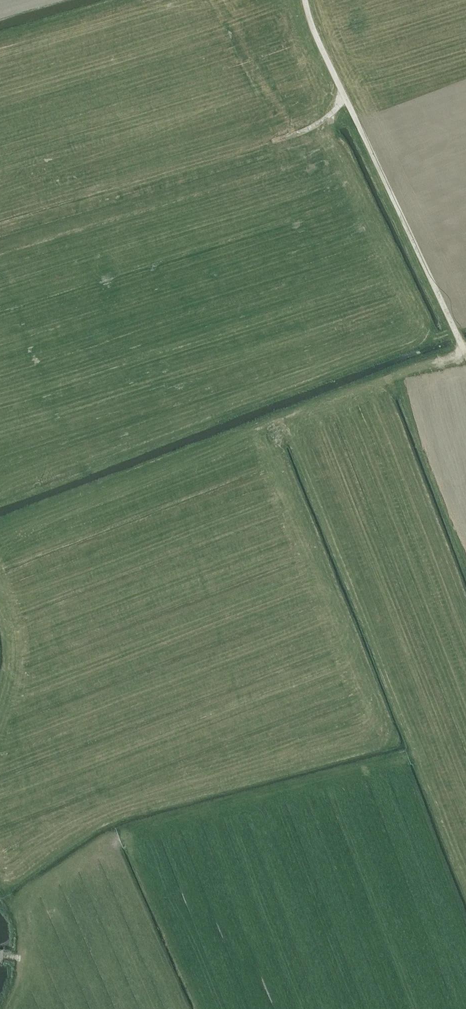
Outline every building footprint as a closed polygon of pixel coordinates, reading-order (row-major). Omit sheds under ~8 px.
[(334,114),(321,119),(323,124),(337,119),(334,114)]
